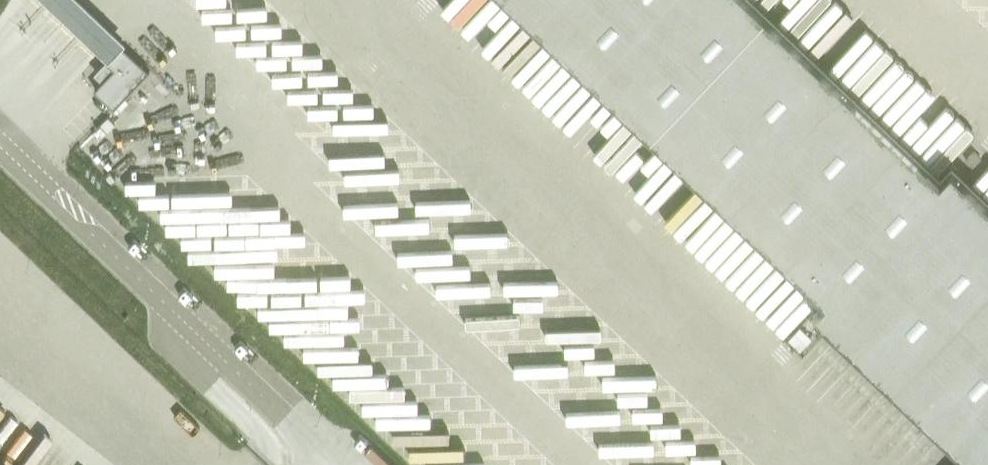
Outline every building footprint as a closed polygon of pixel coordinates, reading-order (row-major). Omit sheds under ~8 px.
[(500,0),(484,0),(460,23),(467,31),(500,0)] [(760,233),(766,238),(827,296),(815,308),(981,464),(987,464),(987,196),(953,163),(942,175),(869,107),(863,101),(757,0),(515,0),(760,233)] [(529,91),(548,72),(580,103),(562,121),(582,140),(617,104),(536,25),(500,62),(529,91)] [(104,79),(95,88),(99,92),(114,106),(150,68),(123,42),(109,57),(107,59),(110,61),(116,66),(104,79)] [(936,143),(933,145),(945,159),(975,132),(947,101),(920,125),(936,143)] [(103,167),(123,146),(113,137),(93,158),(103,167)] [(663,195),(662,195),(670,188),(653,169),(634,186),(651,206),(663,195)] [(749,285),(754,287),(774,253),(765,247),(756,261),(742,253),(726,279),(745,291),(749,285)] [(389,322),(388,295),(325,297),(325,309),(354,308),(355,317),(368,316),(368,331),(381,330),(380,323),(389,322)] [(550,327),(550,341),(589,340),(589,323),(598,323),(597,313),(543,314),(543,327),(550,327)] [(839,337),(804,373),(835,402),(869,366),(839,337)]
